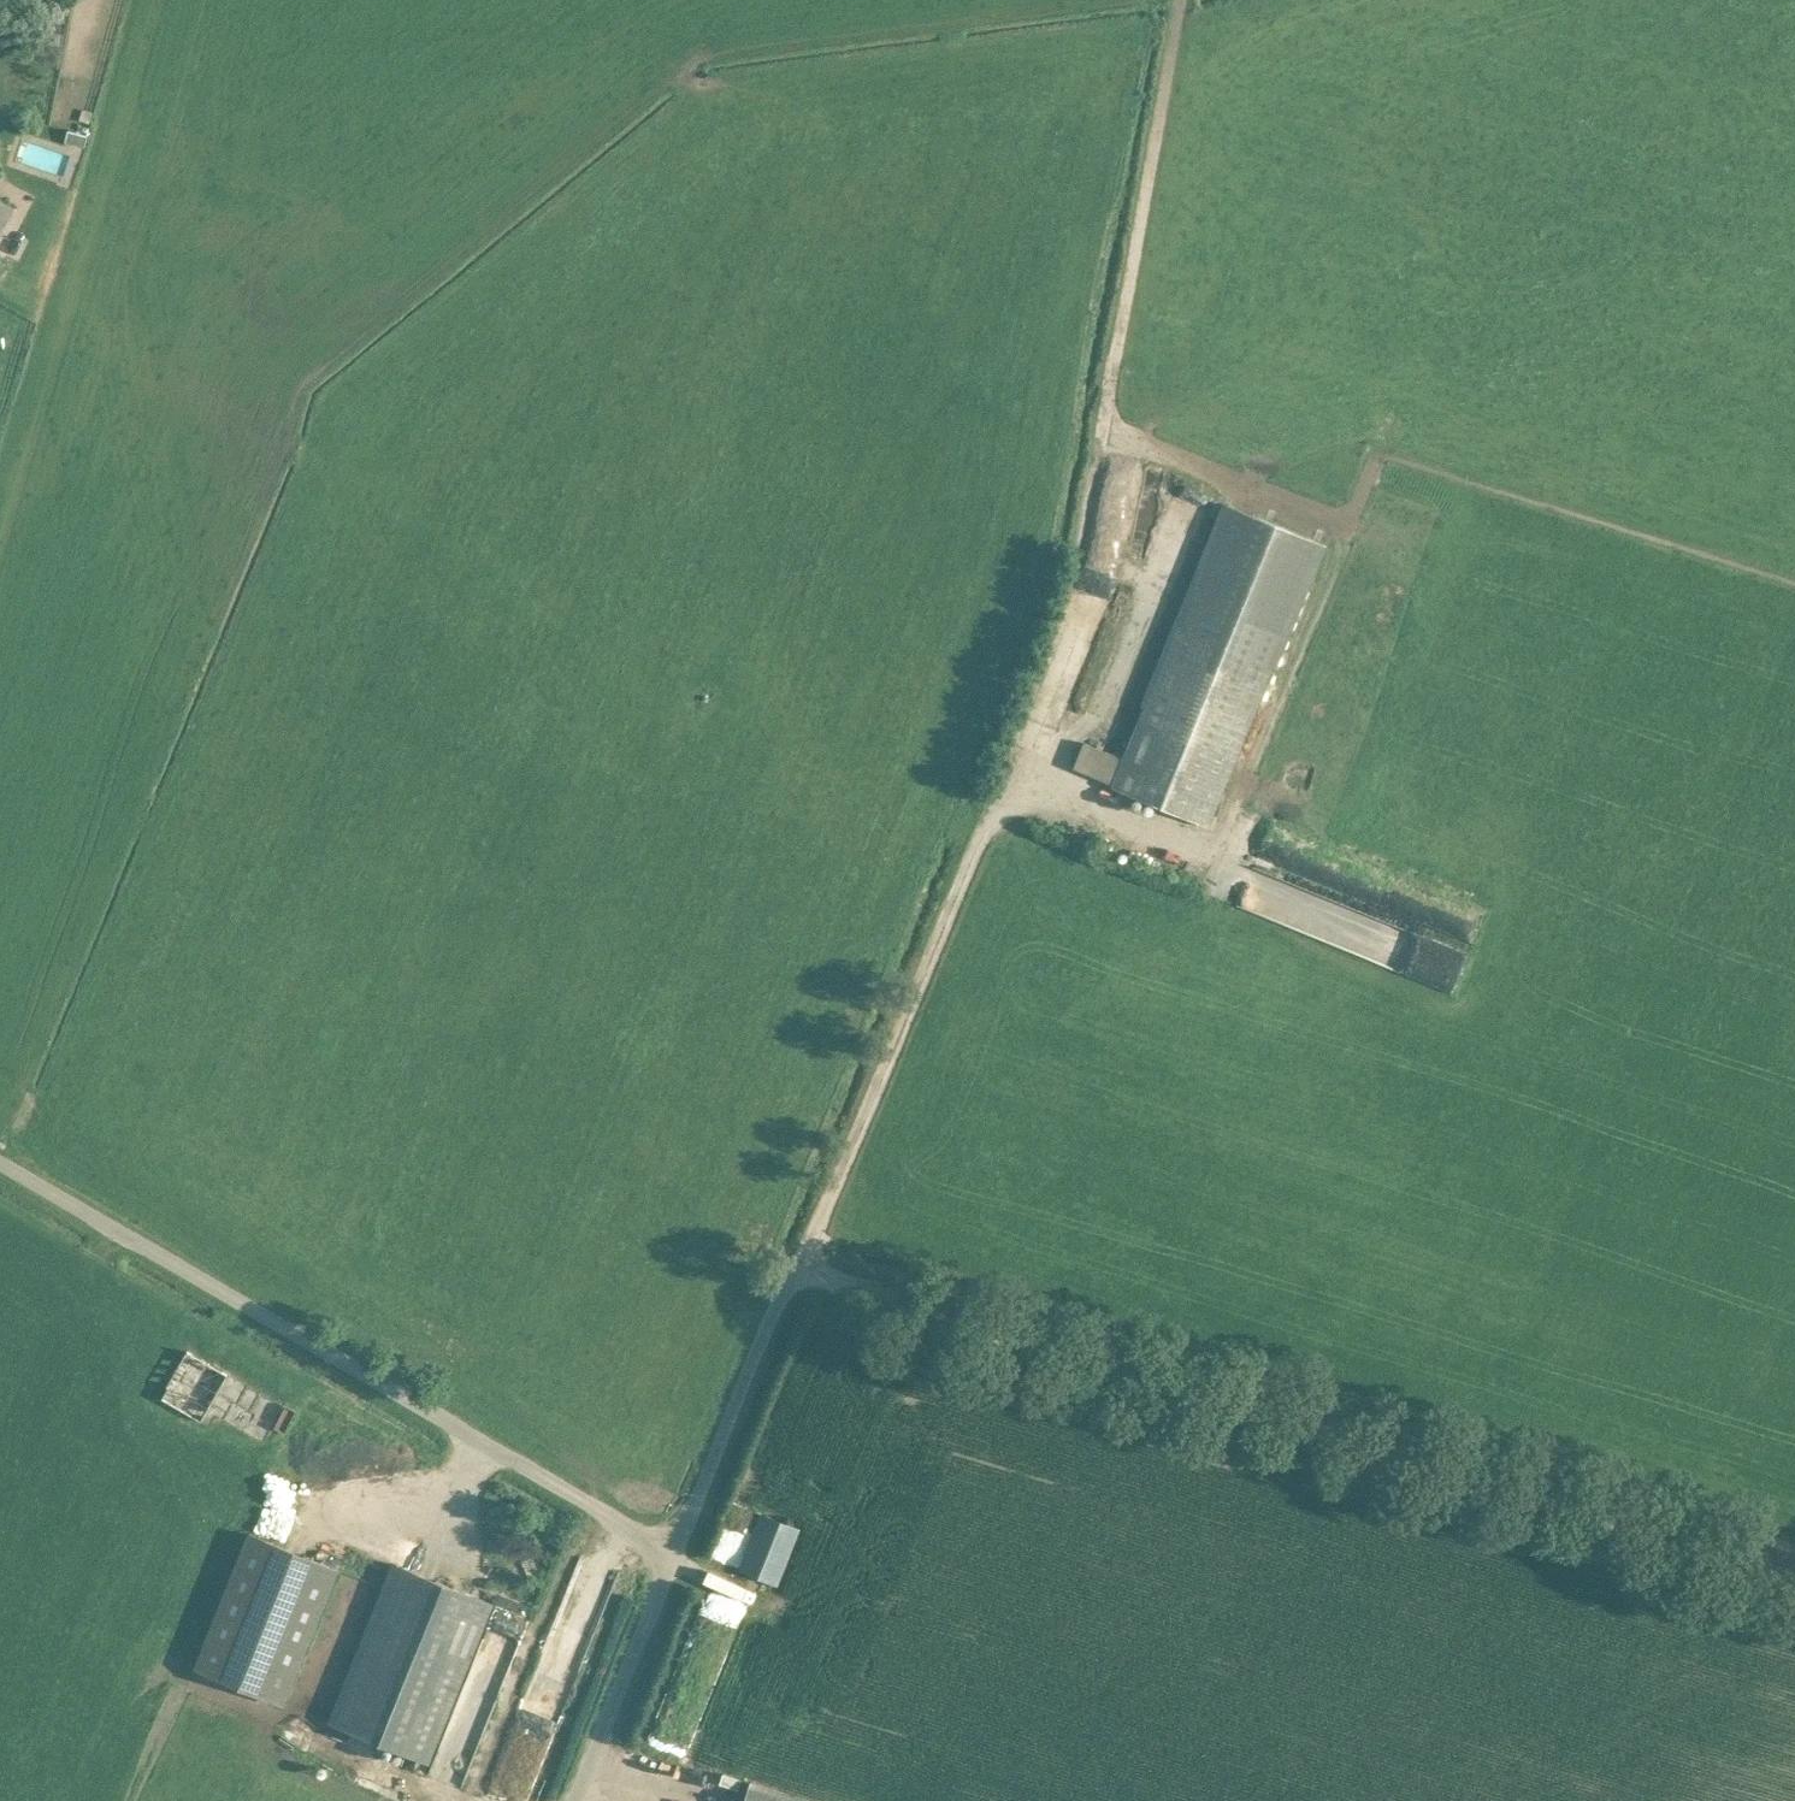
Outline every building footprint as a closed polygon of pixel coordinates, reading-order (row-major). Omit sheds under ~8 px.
[(69,131),(66,143),(85,147),(88,136),(69,131)] [(3,229),(13,211),(0,203),(0,235),(3,229)] [(1208,826),(1217,804),(1274,665),(1323,546),(1226,506),(1177,624),(1122,758),(1084,742),(1083,746),(1073,769),(1114,785),(1112,788),(1208,826)] [(169,1388),(163,1398),(211,1426),(217,1415),(264,1443),(285,1406),(229,1374),(229,1375),(188,1351),(167,1387),(169,1388)] [(740,1569),(777,1584),(798,1528),(762,1514),(740,1569)] [(250,1534),(195,1669),(284,1705),(339,1570),(250,1534)] [(493,1604),(393,1563),(329,1723),(429,1764),(493,1604)] [(547,1698),(581,1704),(591,1651),(581,1649),(577,1670),(554,1665),(547,1698)] [(655,1736),(683,1745),(680,1755),(697,1761),(707,1728),(679,1719),(679,1718),(662,1713),(655,1736)] [(751,1782),(745,1800),(813,1800),(751,1782)]
